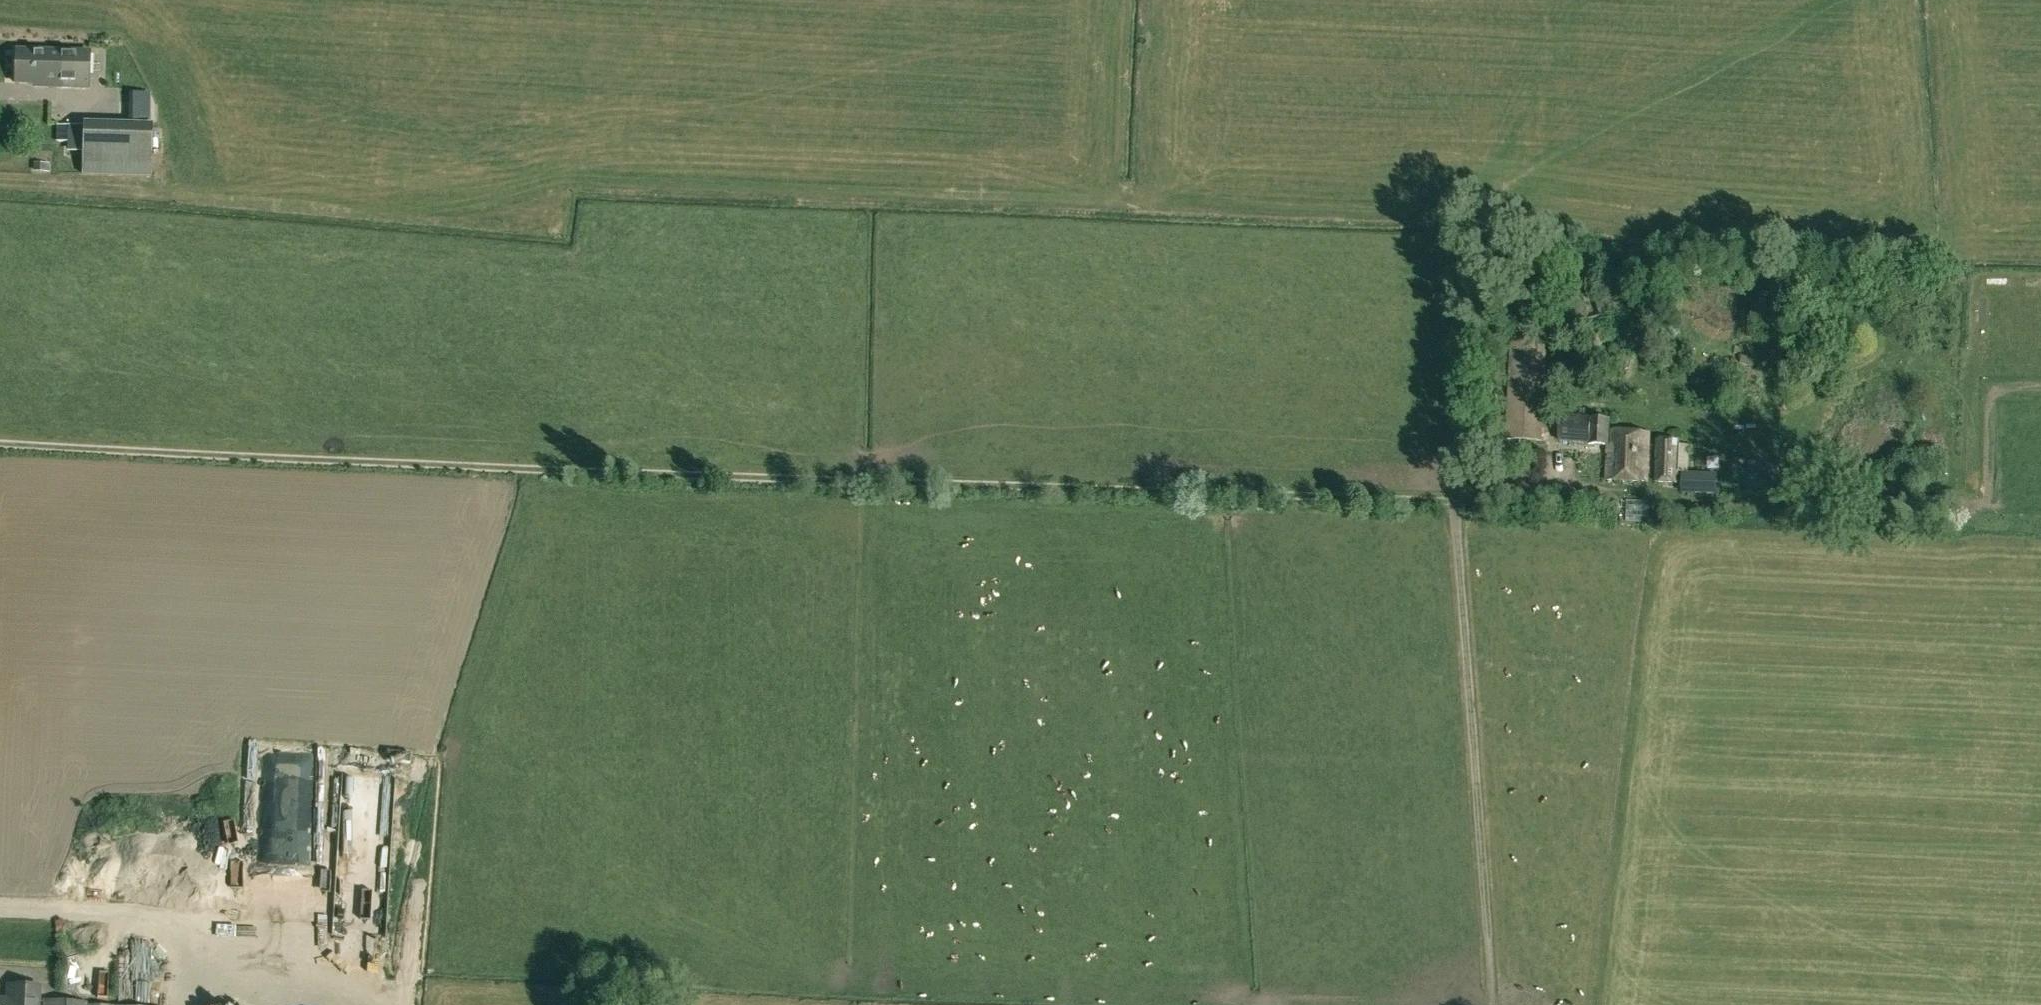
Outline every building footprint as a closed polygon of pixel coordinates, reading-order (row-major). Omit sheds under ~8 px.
[(15,83),(42,84),(42,86),(62,87),(63,51),(16,50),(15,83)] [(153,124),(84,121),(82,175),(151,177),(153,124)] [(1589,320),(1620,311),(1612,286),(1581,294),(1581,293),(1560,300),(1567,324),(1588,317),(1589,320)] [(1543,441),(1548,339),(1510,337),(1505,439),(1543,441)] [(1554,378),(1587,378),(1587,360),(1553,361),(1554,378)] [(1562,417),(1561,442),(1589,443),(1589,445),(1607,446),(1606,480),(1648,481),(1649,433),(1610,431),(1611,419),(1562,417)] [(1680,438),(1654,437),(1654,483),(1678,484),(1680,438)] [(1682,493),(1716,494),(1716,473),(1683,473),(1682,493)] [(1649,502),(1626,501),(1625,523),(1649,524),(1649,502)] [(345,765),(345,779),(376,779),(377,766),(345,765)] [(274,862),(115,863),(115,894),(274,894),(274,862)] [(40,986),(9,984),(8,1003),(0,1003),(0,1004),(39,1004),(40,986)]
